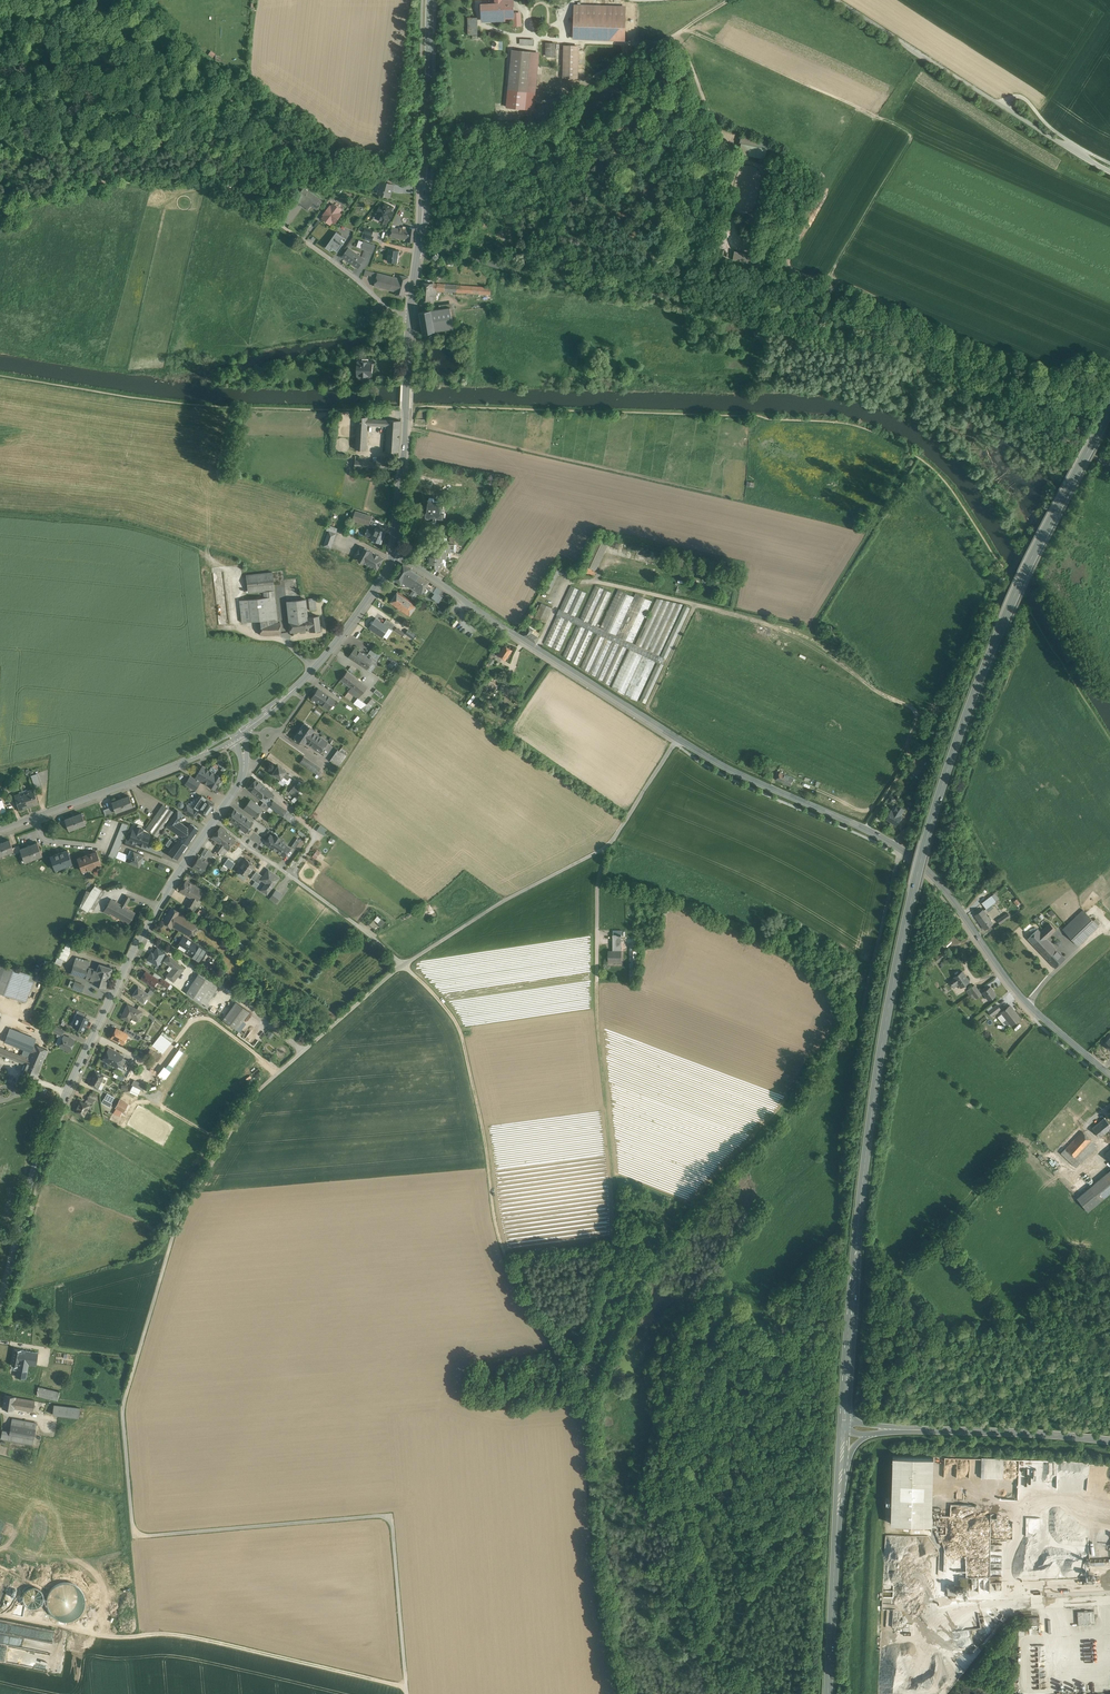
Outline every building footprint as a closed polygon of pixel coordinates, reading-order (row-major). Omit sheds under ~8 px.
[(482,3),(482,20),(503,19),(502,0),(495,0),(495,3),(482,3)] [(503,19),(506,19),(505,17),(513,17),(513,15),(513,0),(502,0),(503,19)] [(625,6),(575,5),(575,13),(574,38),(624,39),(625,6)] [(477,17),(468,17),(468,35),(472,34),(478,34),(477,17)] [(555,43),(546,43),(546,56),(556,56),(555,43)] [(578,46),(565,45),(564,76),(577,77),(578,46)] [(538,53),(513,50),(509,89),(535,92),(537,64),(538,53)] [(764,159),(767,149),(741,143),(739,154),(764,159)] [(393,184),(381,181),(377,193),(390,197),(392,192),(391,191),(393,184)] [(323,201),(303,187),(295,198),(304,205),(303,206),(308,209),(311,205),(317,209),(319,206),(320,206),(321,205),(320,204),(323,201)] [(331,197),(325,205),(329,208),(330,206),(331,206),(333,204),(335,205),(337,201),(331,197)] [(393,207),(384,202),(382,207),(380,206),(377,212),(379,212),(376,217),(381,219),(381,220),(386,223),(390,215),(392,215),(393,212),(391,211),(393,207)] [(333,204),(331,206),(330,206),(329,208),(324,214),(325,215),(323,217),(331,223),(333,220),(335,222),(341,214),(339,212),(341,209),(335,205),(333,204)] [(357,225),(351,222),(348,228),(354,231),(357,225)] [(404,229),(392,227),(390,236),(402,238),(404,229)] [(415,228),(410,227),(407,227),(406,230),(404,229),(402,238),(408,239),(408,241),(413,242),(415,228)] [(345,234),(337,228),(327,242),(336,248),(339,243),(340,244),(343,239),(342,239),(345,234)] [(375,245),(364,241),(361,248),(373,252),(375,245)] [(364,259),(349,248),(343,256),(358,267),(364,259)] [(399,250),(390,249),(388,261),(398,262),(399,250)] [(737,257),(744,256),(743,249),(734,251),(736,256),(737,255),(737,257)] [(394,277),(378,273),(377,277),(375,281),(374,286),(391,290),(394,277)] [(401,275),(400,278),(394,277),(391,290),(397,291),(396,294),(403,296),(408,277),(401,275)] [(433,283),(422,282),(421,295),(432,296),(433,291),(433,283)] [(491,287),(445,284),(444,291),(491,295),(491,287)] [(432,296),(421,295),(420,303),(432,304),(432,299),(432,296)] [(439,304),(440,308),(451,307),(453,318),(456,318),(454,302),(439,304)] [(440,308),(420,311),(424,334),(425,340),(437,337),(436,330),(454,328),(453,318),(451,307),(440,308)] [(362,361),(358,361),(357,374),(358,374),(358,378),(364,378),(364,375),(372,375),(373,361),(369,361),(369,358),(362,358),(362,361)] [(368,417),(358,416),(356,449),(366,450),(368,425),(387,426),(388,420),(368,418),(368,417)] [(395,420),(388,420),(387,426),(386,451),(393,452),(395,420)] [(385,458),(377,457),(377,462),(373,461),(373,468),(380,468),(380,467),(389,467),(389,460),(385,460),(385,458)] [(455,487),(445,486),(445,493),(454,494),(455,487)] [(459,488),(455,487),(454,494),(454,496),(467,497),(466,490),(466,488),(459,488)] [(442,502),(434,501),(433,499),(430,498),(429,500),(429,501),(428,501),(427,509),(427,510),(426,511),(425,514),(426,514),(427,516),(427,517),(431,517),(432,516),(434,516),(434,518),(434,519),(433,521),(434,522),(436,522),(436,521),(437,519),(438,519),(439,516),(443,517),(444,512),(442,512),(442,502)] [(372,516),(355,511),(354,516),(352,519),(369,525),(372,516)] [(326,530),(329,531),(336,533),(338,528),(328,525),(326,530)] [(374,532),(367,529),(365,535),(372,538),(371,539),(381,543),(386,532),(376,527),(374,532)] [(336,533),(329,531),(324,546),(331,548),(336,533)] [(466,533),(450,532),(450,539),(454,539),(466,540),(466,533)] [(450,543),(439,542),(438,550),(447,551),(447,552),(451,552),(451,549),(454,549),(454,539),(450,539),(450,543)] [(365,548),(358,544),(352,556),(358,560),(365,548)] [(384,558),(365,548),(358,560),(377,570),(384,558)] [(447,551),(438,550),(434,550),(433,556),(433,557),(443,558),(446,558),(447,552),(447,551)] [(443,558),(433,557),(433,556),(430,556),(429,563),(435,564),(442,565),(443,558)] [(429,582),(403,565),(393,580),(400,584),(401,583),(408,587),(411,589),(421,595),(425,589),(429,591),(430,588),(427,586),(428,585),(429,583),(429,582)] [(450,570),(445,566),(441,572),(446,576),(450,570)] [(555,566),(543,591),(549,593),(559,572),(571,578),(573,574),(555,566)] [(272,572),(246,575),(248,593),(264,591),(274,590),(272,572)] [(618,589),(600,627),(597,626),(612,593),(595,585),(580,618),(576,616),(587,593),(571,585),(560,609),(559,608),(556,615),(557,615),(544,643),(560,651),(573,622),(577,624),(562,655),(578,665),(594,632),(596,633),(581,667),(610,686),(627,648),(629,649),(612,687),(624,695),(637,701),(656,661),(658,662),(640,701),(646,703),(664,665),(662,664),(665,658),(666,659),(690,608),(684,605),(661,656),(659,655),(683,604),(657,598),(636,644),(632,643),(652,601),(636,593),(634,597),(618,589)] [(433,593),(432,594),(434,595),(431,599),(438,604),(442,599),(438,596),(441,592),(436,588),(433,593)] [(407,598),(398,591),(390,602),(399,609),(407,598)] [(275,596),(265,597),(266,609),(276,607),(275,596)] [(264,597),(248,599),(251,621),(260,620),(267,619),(266,609),(265,597),(264,597)] [(417,605),(407,598),(399,609),(409,616),(417,605)] [(248,599),(239,600),(242,622),(251,621),(248,599)] [(305,599),(286,601),(290,633),(306,630),(305,617),(307,617),(305,599)] [(552,607),(542,603),(535,618),(545,622),(552,607)] [(276,607),(266,609),(267,619),(270,619),(277,618),(276,607)] [(307,617),(305,617),(306,630),(310,630),(310,631),(320,630),(318,616),(307,617)] [(384,623),(376,618),(369,628),(382,637),(388,628),(389,626),(384,623)] [(273,623),(273,620),(270,620),(270,619),(267,619),(260,620),(260,635),(280,634),(280,623),(278,623),(273,623)] [(387,619),(384,623),(389,626),(388,628),(391,629),(395,625),(387,619)] [(529,626),(524,634),(536,642),(538,637),(531,632),(533,629),(529,626)] [(397,627),(394,630),(403,636),(405,634),(405,633),(397,627)] [(408,629),(405,633),(405,634),(414,640),(416,635),(408,629)] [(512,650),(505,645),(501,651),(499,649),(496,653),(506,660),(512,650)] [(367,657),(355,648),(349,657),(367,669),(373,660),(367,657)] [(373,648),(367,657),(373,660),(379,652),(373,648)] [(398,663),(388,657),(387,660),(396,666),(398,663)] [(377,664),(373,660),(367,669),(371,672),(377,664)] [(362,683),(347,671),(341,679),(351,688),(355,691),(362,683)] [(493,685),(488,681),(481,693),(486,696),(489,699),(497,687),(493,685)] [(362,683),(355,691),(351,688),(349,691),(358,698),(366,686),(362,683)] [(335,700),(318,689),(312,698),(328,709),(335,700)] [(346,695),(355,701),(357,698),(348,692),(346,695)] [(364,702),(357,698),(353,703),(360,708),(364,702)] [(366,704),(361,709),(365,712),(370,707),(366,704)] [(376,708),(370,715),(372,717),(378,711),(376,708)] [(508,715),(500,710),(497,715),(504,720),(508,715)] [(304,723),(294,738),(304,744),(305,742),(307,743),(311,737),(309,736),(313,732),(314,730),(304,723)] [(327,742),(313,732),(309,736),(311,737),(307,743),(320,753),(327,742)] [(340,750),(347,754),(350,749),(343,745),(340,750)] [(338,749),(330,759),(339,765),(346,755),(338,749)] [(321,768),(304,756),(299,762),(316,774),(321,768)] [(278,765),(272,773),(280,779),(285,772),(286,771),(278,765)] [(209,770),(202,766),(196,777),(195,779),(198,781),(199,779),(208,784),(208,785),(214,789),(221,777),(215,774),(214,774),(216,770),(215,769),(216,769),(212,767),(211,767),(209,770)] [(285,772),(280,779),(285,782),(290,776),(285,772)] [(783,783),(787,775),(780,772),(776,779),(783,783)] [(38,773),(31,775),(35,789),(42,786),(38,773)] [(790,786),(794,778),(787,775),(783,783),(790,786)] [(195,779),(190,776),(185,784),(195,790),(200,782),(198,781),(195,779)] [(268,789),(256,779),(248,788),(260,799),(263,796),(266,800),(267,798),(269,799),(273,794),(272,792),(269,789),(268,789)] [(301,788),(295,783),(291,789),(298,793),(301,788)] [(33,789),(28,791),(28,792),(24,793),(28,806),(38,803),(33,789)] [(20,793),(14,795),(19,809),(28,806),(24,793),(20,795),(20,793)] [(129,796),(112,802),(113,806),(115,812),(133,805),(129,796)] [(206,799),(202,796),(194,807),(199,810),(198,811),(199,812),(206,816),(214,804),(206,798),(206,799)] [(263,796),(260,799),(269,806),(272,802),(269,799),(267,798),(266,800),(263,796)] [(263,809),(250,800),(244,808),(257,817),(263,809)] [(286,810),(273,800),(272,802),(269,806),(282,816),(286,810)] [(269,806),(263,802),(260,805),(267,810),(269,806)] [(172,811),(163,805),(146,829),(157,836),(159,836),(161,833),(166,832),(175,837),(176,842),(178,839),(179,840),(182,836),(172,829),(178,821),(183,814),(175,808),(172,811)] [(193,809),(186,805),(182,811),(189,815),(193,809)] [(897,805),(893,812),(891,810),(886,818),(896,825),(901,817),(900,816),(904,809),(897,805)] [(113,806),(103,810),(105,815),(115,812),(113,806)] [(199,810),(194,807),(193,809),(189,815),(194,819),(199,812),(198,811),(199,810)] [(252,822),(234,809),(227,819),(245,832),(248,828),(252,822)] [(286,810),(282,816),(291,822),(295,817),(286,810)] [(81,813),(65,819),(65,820),(67,826),(68,830),(85,824),(81,813)] [(65,820),(56,824),(58,830),(67,826),(65,820)] [(178,821),(172,829),(182,836),(179,840),(186,844),(197,828),(191,824),(188,827),(178,821)] [(122,822),(109,854),(115,856),(116,856),(129,824),(122,822)] [(320,824),(316,830),(324,835),(328,829),(320,824)] [(137,827),(135,826),(134,829),(133,829),(131,834),(130,834),(129,834),(128,837),(128,838),(129,839),(129,840),(136,842),(140,844),(143,845),(145,846),(147,841),(148,841),(149,840),(150,837),(150,836),(149,836),(149,835),(141,832),(143,829),(141,828),(142,827),(141,826),(139,825),(137,825),(137,827)] [(226,831),(220,827),(211,838),(220,844),(216,850),(219,853),(224,847),(228,850),(235,841),(225,832),(226,831)] [(263,838),(248,828),(245,832),(244,833),(259,844),(263,838)] [(274,837),(270,835),(264,843),(272,848),(278,840),(280,838),(276,835),(274,837)] [(297,837),(292,845),(295,848),(301,840),(297,837)] [(136,842),(129,840),(129,839),(126,839),(124,844),(134,847),(136,842)] [(176,842),(168,853),(177,859),(186,845),(186,844),(179,840),(178,839),(176,842)] [(0,843),(0,855),(13,850),(12,848),(9,840),(0,843)] [(278,840),(272,848),(285,857),(290,848),(278,840)] [(20,849),(21,852),(24,861),(42,855),(37,842),(20,849)] [(19,845),(12,848),(13,850),(14,854),(21,852),(20,849),(19,845)] [(144,855),(130,849),(128,855),(126,857),(127,857),(130,859),(128,862),(139,866),(141,862),(143,863),(144,859),(142,858),(144,855)] [(317,849),(312,856),(315,859),(320,852),(317,849)] [(67,850),(50,856),(55,869),(72,863),(67,850)] [(214,853),(208,850),(204,855),(213,861),(215,858),(212,856),(214,853)] [(128,855),(119,851),(116,857),(125,861),(127,857),(126,857),(128,855)] [(96,852),(89,855),(88,854),(85,855),(85,856),(77,859),(82,871),(101,864),(96,852)] [(205,857),(202,855),(199,859),(198,858),(192,866),(201,872),(207,864),(203,861),(205,857)] [(235,863),(228,858),(224,864),(230,869),(235,863)] [(245,858),(237,870),(239,872),(237,875),(244,880),(255,865),(245,858)] [(279,877),(268,869),(263,876),(261,879),(266,883),(261,889),(267,894),(272,887),(279,877)] [(256,871),(251,878),(255,881),(260,874),(256,871)] [(260,874),(255,881),(258,883),(261,879),(263,876),(260,874)] [(203,890),(186,880),(179,891),(196,901),(203,890)] [(90,907),(87,905),(97,887),(95,885),(90,892),(86,890),(79,907),(88,911),(90,907)] [(97,887),(87,905),(90,907),(94,909),(104,891),(97,887)] [(276,890),(270,898),(275,902),(281,894),(276,890)] [(120,905),(111,899),(104,912),(112,916),(113,914),(120,918),(126,908),(125,907),(130,898),(126,895),(120,905)] [(991,896),(987,899),(992,905),(996,902),(991,896)] [(196,902),(190,899),(185,907),(191,910),(194,906),(196,902)] [(987,899),(982,904),(986,909),(992,905),(987,899)] [(636,904),(625,904),(625,939),(636,938),(636,904)] [(134,913),(126,908),(120,918),(128,923),(134,913)] [(171,908),(163,922),(171,926),(172,925),(178,913),(179,913),(179,912),(171,908)] [(989,917),(988,918),(983,910),(975,916),(978,920),(985,930),(993,924),(991,921),(992,920),(989,917)] [(1083,910),(1063,929),(1078,945),(1098,926),(1083,910)] [(196,923),(179,913),(178,913),(172,925),(189,935),(196,923)] [(1008,913),(997,920),(1000,924),(1010,917),(1008,913)] [(167,933),(171,928),(165,923),(161,928),(167,933)] [(1040,932),(1037,929),(1028,938),(1046,958),(1056,949),(1046,939),(1056,930),(1050,923),(1040,932)] [(621,934),(613,934),(613,948),(620,948),(621,948),(621,939),(621,934)] [(947,935),(940,943),(945,948),(952,940),(947,935)] [(184,936),(177,946),(185,951),(191,941),(184,936)] [(625,939),(621,939),(621,948),(629,948),(630,977),(637,977),(637,944),(661,944),(661,938),(651,938),(649,938),(638,938),(636,938),(625,939)] [(70,939),(66,947),(70,949),(74,941),(70,939)] [(206,950),(191,941),(185,951),(199,961),(206,950)] [(157,948),(152,956),(150,954),(147,959),(157,965),(165,953),(157,948)] [(620,948),(613,948),(613,951),(608,951),(608,961),(621,961),(621,951),(620,951),(620,948)] [(935,956),(940,951),(936,948),(932,952),(935,956)] [(1065,958),(1056,949),(1046,958),(1055,967),(1065,958)] [(942,955),(942,954),(933,961),(935,964),(938,961),(943,958),(945,960),(950,956),(948,954),(947,955),(946,952),(942,955)] [(184,968),(169,956),(165,961),(173,968),(170,972),(177,977),(184,968)] [(84,960),(76,957),(74,962),(82,965),(84,960)] [(82,965),(74,962),(70,973),(93,981),(97,971),(97,970),(88,967),(89,961),(84,960),(82,965)] [(112,968),(99,964),(97,970),(97,971),(109,975),(110,975),(111,971),(112,971),(113,969),(112,968)] [(6,965),(0,979),(0,993),(11,997),(21,971),(6,965)] [(33,975),(21,971),(11,997),(23,1001),(33,975)] [(109,975),(97,971),(93,981),(93,983),(105,987),(109,975)] [(159,980),(146,971),(141,979),(154,987),(159,980)] [(969,981),(962,971),(954,977),(955,978),(949,981),(954,988),(959,984),(961,987),(969,981)] [(218,986),(198,974),(186,992),(206,1005),(218,986)] [(170,983),(161,978),(159,982),(167,988),(170,983)] [(84,985),(75,982),(72,988),(81,991),(84,985)] [(974,985),(970,988),(973,993),(978,989),(974,985)] [(991,986),(983,991),(989,1000),(997,994),(991,986)] [(147,993),(138,987),(132,995),(143,1002),(149,994),(147,993)] [(973,993),(970,995),(972,998),(975,996),(976,998),(981,994),(978,989),(973,993)] [(236,1001),(223,1019),(236,1029),(249,1011),(236,1001)] [(137,1009),(127,1004),(121,1017),(129,1021),(129,1020),(135,1023),(137,1019),(138,1019),(141,1013),(141,1011),(137,1009)] [(997,1004),(988,1011),(992,1015),(1001,1008),(997,1004)] [(149,1013),(139,1005),(137,1009),(141,1011),(141,1013),(148,1016),(149,1013)] [(1010,1005),(1001,1012),(1011,1025),(1020,1018),(1010,1005)] [(78,1016),(76,1019),(77,1020),(76,1021),(75,1024),(75,1026),(76,1027),(78,1029),(79,1029),(81,1029),(83,1030),(88,1019),(85,1017),(79,1014),(78,1016)] [(64,1030),(54,1026),(52,1031),(61,1035),(64,1030)] [(135,1033),(125,1027),(123,1032),(127,1034),(133,1037),(135,1033)] [(0,1047),(0,1054),(9,1058),(10,1056),(22,1061),(21,1062),(26,1064),(28,1060),(41,1065),(47,1050),(34,1044),(36,1039),(9,1028),(4,1042),(31,1052),(29,1057),(27,1056),(27,1058),(0,1047)] [(123,1032),(116,1028),(111,1037),(123,1043),(127,1034),(123,1032)] [(161,1033),(152,1044),(163,1053),(172,1041),(161,1033)] [(74,1040),(64,1036),(59,1046),(64,1048),(64,1049),(67,1051),(69,1050),(70,1050),(74,1040)] [(160,1051),(151,1046),(151,1047),(148,1052),(146,1055),(155,1060),(155,1059),(158,1054),(160,1051)] [(108,1047),(102,1060),(117,1068),(119,1064),(124,1067),(128,1060),(123,1057),(124,1055),(108,1047)] [(171,1071),(183,1052),(178,1048),(165,1067),(171,1071)] [(41,1065),(28,1060),(26,1064),(23,1072),(35,1077),(41,1065)] [(163,1067),(158,1075),(164,1079),(169,1071),(163,1067)] [(95,1071),(88,1084),(98,1088),(104,1075),(95,1071)] [(132,1085),(129,1091),(138,1095),(140,1089),(143,1090),(146,1085),(133,1079),(131,1085),(132,1085)] [(114,1097),(107,1093),(104,1098),(111,1102),(114,1097)] [(111,1102),(104,1098),(101,1103),(109,1107),(111,1102)] [(128,1104),(120,1100),(115,1107),(123,1112),(128,1104)] [(89,1105),(80,1101),(75,1111),(84,1115),(89,1105)] [(1092,1128),(1100,1137),(1109,1130),(1109,1131),(1109,1125),(1104,1118),(1092,1128)] [(1097,1145),(1082,1131),(1066,1148),(1061,1153),(1076,1167),(1080,1162),(1097,1145)] [(1077,1198),(1088,1211),(1109,1192),(1109,1171),(1077,1198)] [(30,1329),(18,1326),(15,1337),(25,1339),(25,1338),(29,1339),(29,1338),(32,1338),(34,1331),(35,1331),(37,1321),(32,1320),(30,1329)] [(13,1323),(10,1337),(15,1338),(18,1326),(18,1324),(13,1323)] [(22,1369),(17,1368),(16,1376),(26,1378),(28,1364),(36,1365),(38,1353),(28,1351),(28,1349),(26,1348),(26,1351),(22,1369)] [(26,1351),(15,1349),(12,1365),(18,1366),(17,1368),(22,1369),(26,1351)] [(42,1375),(31,1372),(26,1394),(37,1396),(37,1395),(39,1387),(42,1375)] [(60,1392),(39,1387),(37,1395),(53,1399),(57,1400),(60,1392)] [(15,1397),(5,1396),(3,1408),(13,1409),(13,1408),(15,1397)] [(35,1400),(15,1397),(13,1408),(33,1412),(35,1400)] [(80,1408),(54,1405),(53,1414),(79,1417),(80,1408)] [(37,1423),(12,1419),(9,1432),(2,1430),(1,1439),(32,1445),(35,1433),(37,1423)] [(35,1433),(32,1445),(52,1449),(54,1436),(35,1433)] [(933,1457),(893,1456),(891,1523),(931,1525),(933,1457)] [(1004,1477),(1004,1457),(982,1456),(981,1477),(1004,1477)] [(991,1518),(992,1538),(1009,1537),(1008,1521),(1002,1521),(1002,1522),(1001,1522),(1001,1528),(1000,1528),(1000,1531),(999,1531),(998,1518),(991,1518)] [(968,1590),(968,1576),(960,1577),(960,1584),(947,1584),(947,1594),(960,1593),(959,1590),(968,1590)] [(978,1583),(978,1592),(990,1591),(989,1580),(978,1581),(978,1577),(971,1577),(971,1584),(978,1583)] [(1093,1610),(1077,1611),(1078,1624),(1080,1624),(1090,1623),(1090,1620),(1094,1620),(1093,1610)]
